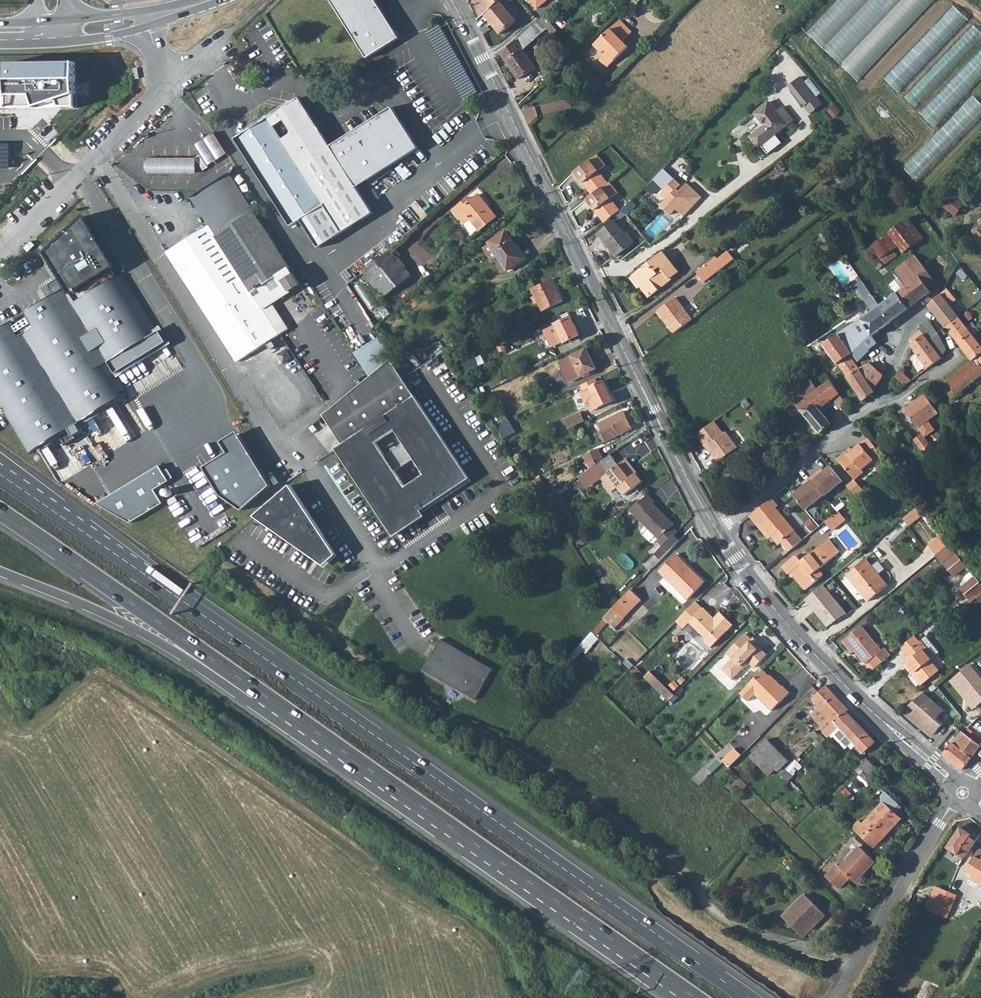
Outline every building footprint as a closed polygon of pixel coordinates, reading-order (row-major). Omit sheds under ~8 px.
[(366,58),(399,37),(376,0),(329,0),(366,58)] [(489,9),(500,0),(482,0),(489,9)] [(536,10),(548,0),(528,0),(536,10)] [(627,6),(631,10),(642,0),(632,0),(627,6)] [(809,32),(860,79),(935,0),(839,0),(809,32)] [(521,15),(516,9),(511,13),(502,3),(487,16),(501,33),(517,21),(516,20),(521,15)] [(955,5),(885,78),(899,90),(968,18),(955,5)] [(554,27),(544,15),(502,54),(506,60),(505,60),(518,78),(535,67),(523,49),(521,46),(527,41),(530,44),(547,29),(553,35),(558,31),(554,27)] [(623,41),(633,32),(621,20),(596,45),(605,55),(601,59),(609,67),(629,47),(623,41)] [(560,23),(554,27),(558,31),(561,37),(568,31),(560,23)] [(523,49),(530,44),(527,41),(521,46),(523,49)] [(923,112),(936,126),(980,79),(980,52),(923,112)] [(79,104),(79,56),(10,57),(9,88),(0,89),(0,104),(79,104)] [(249,64),(245,67),(249,74),(254,72),(249,64)] [(815,98),(798,78),(787,86),(803,108),(815,98)] [(973,94),(905,167),(919,182),(980,117),(980,102),(973,94)] [(317,247),(372,212),(355,186),(417,147),(391,105),(329,145),(298,97),(291,102),(287,102),(287,105),(285,102),(280,104),(282,108),(281,108),(268,116),(265,116),(264,119),(251,127),(249,124),(246,126),(243,128),(245,131),(242,130),(242,133),(234,138),(289,226),(300,219),(317,247)] [(791,122),(780,108),(774,113),(766,103),(752,113),(762,126),(748,137),(757,149),(791,122)] [(214,132),(194,144),(200,155),(195,158),(203,169),(227,154),(214,132)] [(576,172),(593,195),(601,189),(610,182),(601,170),(607,164),(599,153),(576,172)] [(195,158),(145,158),(145,173),(195,173),(195,158)] [(663,169),(652,181),(663,191),(659,195),(665,201),(660,207),(669,216),(675,210),(683,217),(701,198),(686,184),(682,188),(681,189),(679,187),(680,186),(665,170),(663,169)] [(190,197),(207,225),(214,236),(252,212),(227,172),(190,197)] [(612,217),(622,210),(612,197),(619,192),(611,181),(610,182),(601,189),(593,195),(588,199),(605,222),(612,217)] [(969,197),(953,186),(940,204),(955,215),(961,206),(962,206),(969,197)] [(465,200),(451,210),(462,224),(469,218),(479,230),(496,216),(478,194),(467,203),(465,200)] [(631,211),(627,206),(622,210),(612,217),(614,220),(598,233),(615,256),(634,241),(627,232),(624,234),(616,223),(631,211)] [(252,212),(214,236),(250,293),(281,273),(288,269),(252,212)] [(923,238),(908,217),(888,232),(899,245),(904,252),(923,238)] [(79,218),(41,254),(61,288),(67,295),(110,268),(79,218)] [(977,222),(968,240),(980,247),(980,245),(980,224),(977,222)] [(207,225),(165,252),(236,361),(278,335),(250,293),(214,236),(207,225)] [(506,231),(489,242),(497,254),(508,270),(524,259),(506,231)] [(832,238),(827,231),(819,237),(824,244),(832,238)] [(899,245),(888,232),(864,252),(878,270),(897,255),(893,250),(899,245)] [(497,254),(489,242),(482,247),(489,259),(497,254)] [(391,251),(364,274),(385,299),(412,277),(391,251)] [(677,273),(662,253),(632,275),(649,297),(657,291),(656,289),(661,286),(662,287),(671,280),(670,279),(677,273)] [(897,294),(880,307),(891,322),(930,292),(931,292),(928,288),(935,282),(914,255),(894,273),(899,279),(906,287),(897,294)] [(703,283),(724,268),(716,257),(696,273),(703,283)] [(281,273),(286,281),(293,276),(288,269),(281,273)] [(39,301),(0,325),(0,409),(28,453),(32,451),(38,459),(51,451),(46,443),(57,435),(62,444),(108,415),(112,412),(108,404),(118,398),(125,393),(113,374),(165,342),(121,273),(72,303),(67,295),(61,288),(39,301)] [(287,329),(271,303),(291,289),(286,281),(281,273),(250,293),(278,335),(287,329)] [(631,276),(647,298),(649,297),(632,275),(631,276)] [(293,276),(286,281),(291,289),(298,285),(293,276)] [(532,279),(519,284),(523,291),(531,287),(535,295),(538,302),(542,310),(563,301),(551,278),(535,285),(532,279)] [(891,285),(897,294),(906,287),(899,279),(891,285)] [(870,305),(876,301),(862,281),(856,285),(870,305)] [(929,305),(945,327),(958,317),(953,310),(959,306),(953,297),(947,290),(931,303),(929,305)] [(534,304),(538,302),(535,295),(530,297),(534,304)] [(658,312),(675,333),(693,320),(676,298),(658,312)] [(869,306),(873,312),(880,307),(876,301),(870,305),(869,306)] [(849,313),(842,317),(849,325),(870,349),(877,342),(873,335),(891,322),(880,307),(873,312),(862,321),(859,321),(856,323),(849,313)] [(973,317),(967,310),(962,314),(968,321),(973,317)] [(559,319),(554,321),(555,324),(547,328),(550,336),(559,332),(564,342),(579,335),(570,317),(561,321),(559,319)] [(951,398),(980,376),(980,345),(977,340),(967,327),(958,317),(945,327),(972,360),(947,380),(952,387),(946,392),(951,398)] [(928,320),(919,327),(920,328),(915,332),(916,334),(910,338),(913,342),(910,345),(928,368),(941,358),(942,357),(928,340),(938,332),(928,320)] [(972,323),(967,327),(977,340),(980,338),(977,333),(978,332),(972,323)] [(823,344),(838,364),(852,354),(862,368),(871,362),(865,355),(871,350),(870,349),(849,325),(823,344)] [(946,350),(938,332),(928,340),(942,357),(946,350)] [(396,345),(389,334),(383,338),(390,349),(396,345)] [(452,337),(449,334),(442,339),(451,352),(456,349),(450,339),(452,337)] [(381,335),(353,352),(369,377),(391,359),(394,356),(390,349),(383,338),(381,335)] [(586,348),(559,361),(569,381),(596,368),(586,348)] [(879,370),(884,363),(871,350),(865,355),(871,362),(879,370)] [(842,371),(863,401),(876,392),(874,389),(883,377),(883,375),(879,370),(871,362),(862,368),(852,354),(838,364),(842,371)] [(476,360),(475,357),(457,366),(461,373),(479,365),(476,360)] [(324,414),(323,415),(343,444),(337,448),(392,532),(422,513),(421,511),(440,499),(441,501),(471,481),(391,359),(369,377),(332,408),(324,414)] [(897,376),(906,384),(912,380),(900,368),(897,376)] [(785,387),(797,404),(818,388),(806,372),(785,387)] [(894,394),(906,384),(897,376),(892,382),(894,383),(889,388),(894,394)] [(598,382),(596,378),(581,385),(583,390),(589,388),(595,401),(589,404),(592,410),(613,400),(603,380),(598,382)] [(830,410),(825,404),(833,398),(840,407),(847,403),(839,392),(830,379),(818,388),(797,404),(821,434),(833,424),(825,414),(830,410)] [(938,412),(924,394),(904,409),(918,427),(938,412)] [(123,406),(118,398),(108,404),(112,412),(123,406)] [(503,404),(487,412),(496,426),(508,420),(510,418),(503,404)] [(623,411),(596,424),(605,441),(632,429),(623,411)] [(563,420),(567,429),(584,421),(579,412),(563,420)] [(515,434),(508,420),(496,426),(504,439),(515,434)] [(713,420),(697,432),(706,445),(705,446),(716,461),(733,450),(721,433),(722,433),(713,420)] [(921,433),(913,439),(921,451),(930,445),(921,433)] [(51,451),(62,444),(57,435),(46,443),(51,451)] [(239,512),(268,488),(235,435),(220,443),(226,453),(200,467),(217,497),(239,512)] [(877,464),(883,459),(870,438),(850,454),(847,450),(837,458),(853,479),(854,480),(864,472),(862,469),(874,460),(877,464)] [(521,446),(511,450),(515,455),(523,451),(521,446)] [(583,456),(590,468),(602,460),(597,449),(583,456)] [(619,486),(625,494),(645,480),(629,458),(603,476),(613,490),(619,486)] [(842,480),(829,465),(812,479),(825,496),(842,480)] [(129,524),(162,504),(153,489),(168,482),(159,466),(96,503),(129,524)] [(537,479),(532,481),(544,500),(549,497),(537,479)] [(824,495),(811,479),(794,493),(807,511),(824,495)] [(853,479),(845,485),(854,497),(862,491),(854,480),(853,479)] [(288,487),(251,517),(303,554),(322,566),(333,556),(288,487)] [(560,507),(552,495),(549,497),(544,500),(551,512),(559,508),(560,507)] [(655,505),(648,497),(627,512),(636,523),(638,521),(657,543),(655,545),(661,551),(657,555),(661,559),(677,545),(673,540),(677,537),(672,531),(674,529),(654,506),(655,505)] [(778,505),(772,497),(750,516),(756,523),(758,521),(771,537),(772,536),(778,544),(795,531),(775,507),(778,505)] [(925,513),(919,506),(918,506),(903,518),(908,524),(925,513)] [(565,518),(559,508),(551,512),(558,522),(565,518)] [(845,520),(837,511),(824,522),(831,530),(845,520)] [(839,552),(827,538),(800,561),(795,555),(782,566),(788,573),(790,571),(805,588),(815,580),(811,574),(839,552)] [(945,538),(936,545),(940,550),(948,544),(949,543),(945,538)] [(942,560),(955,550),(949,543),(948,544),(940,550),(937,553),(942,560)] [(955,550),(942,560),(952,574),(966,564),(955,550)] [(678,558),(662,573),(690,601),(703,589),(688,573),(690,572),(678,558)] [(852,581),(856,586),(868,600),(887,584),(865,558),(847,573),(852,581)] [(965,593),(978,582),(979,581),(971,570),(964,576),(968,581),(961,587),(965,593)] [(705,587),(690,572),(688,573),(703,589),(705,587)] [(978,582),(965,593),(963,595),(970,603),(980,593),(980,586),(978,582)] [(821,586),(804,601),(827,628),(845,613),(821,586)] [(642,600),(630,589),(612,608),(623,619),(642,600)] [(697,605),(678,624),(685,632),(692,625),(706,640),(706,645),(711,651),(735,628),(722,615),(716,620),(714,623),(711,619),(713,617),(707,611),(705,613),(697,605)] [(614,629),(623,619),(612,608),(603,618),(614,629)] [(869,661),(875,667),(898,648),(895,643),(893,645),(887,650),(885,647),(882,650),(862,625),(846,638),(856,650),(866,663),(869,661)] [(750,633),(731,652),(736,658),(726,668),(736,679),(753,662),(758,668),(770,656),(765,651),(766,649),(761,644),(756,639),(750,633)] [(905,652),(918,641),(913,635),(900,646),(905,652)] [(929,660),(938,653),(925,636),(918,641),(905,652),(901,656),(906,662),(903,664),(908,671),(911,669),(913,672),(912,673),(922,684),(938,671),(929,660)] [(852,653),(856,650),(846,638),(843,641),(852,653)] [(440,641),(421,671),(470,703),(489,673),(440,641)] [(971,664),(954,677),(977,705),(980,702),(980,676),(971,664)] [(761,696),(776,712),(796,693),(789,686),(788,687),(779,678),(778,680),(767,669),(758,677),(743,692),(753,702),(759,696),(761,696)] [(920,686),(922,684),(912,673),(913,672),(911,669),(908,671),(920,686)] [(974,708),(977,705),(954,677),(951,680),(974,708)] [(810,714),(826,730),(846,711),(848,709),(834,694),(834,695),(825,685),(811,698),(819,706),(810,714)] [(922,693),(906,706),(913,711),(909,715),(932,735),(941,723),(935,718),(942,710),(922,693)] [(874,741),(846,711),(826,730),(823,733),(828,738),(832,734),(845,748),(852,741),(863,752),(874,741)] [(810,734),(816,740),(817,739),(820,736),(814,730),(810,734)] [(980,747),(961,731),(941,753),(953,763),(961,770),(976,753),(980,747)] [(789,760),(768,739),(756,750),(765,759),(758,766),(769,777),(775,770),(777,771),(789,760)] [(722,762),(729,769),(742,756),(735,748),(722,762)] [(865,759),(859,766),(873,779),(879,772),(865,759)] [(793,777),(785,769),(780,774),(788,782),(793,777)] [(731,791),(741,781),(734,774),(724,784),(731,791)] [(884,801),(864,823),(860,819),(854,826),(875,847),(902,817),(884,801)] [(971,835),(960,828),(947,849),(957,855),(960,851),(969,857),(978,842),(969,837),(971,835)] [(839,866),(833,872),(847,885),(852,879),(858,884),(877,863),(861,849),(842,869),(839,866)] [(976,874),(978,871),(980,865),(980,853),(980,852),(970,870),(976,874)] [(842,890),(847,885),(833,872),(828,878),(842,890)] [(936,887),(926,909),(947,918),(956,895),(936,887)] [(803,936),(825,914),(804,893),(782,915),(803,936)]
